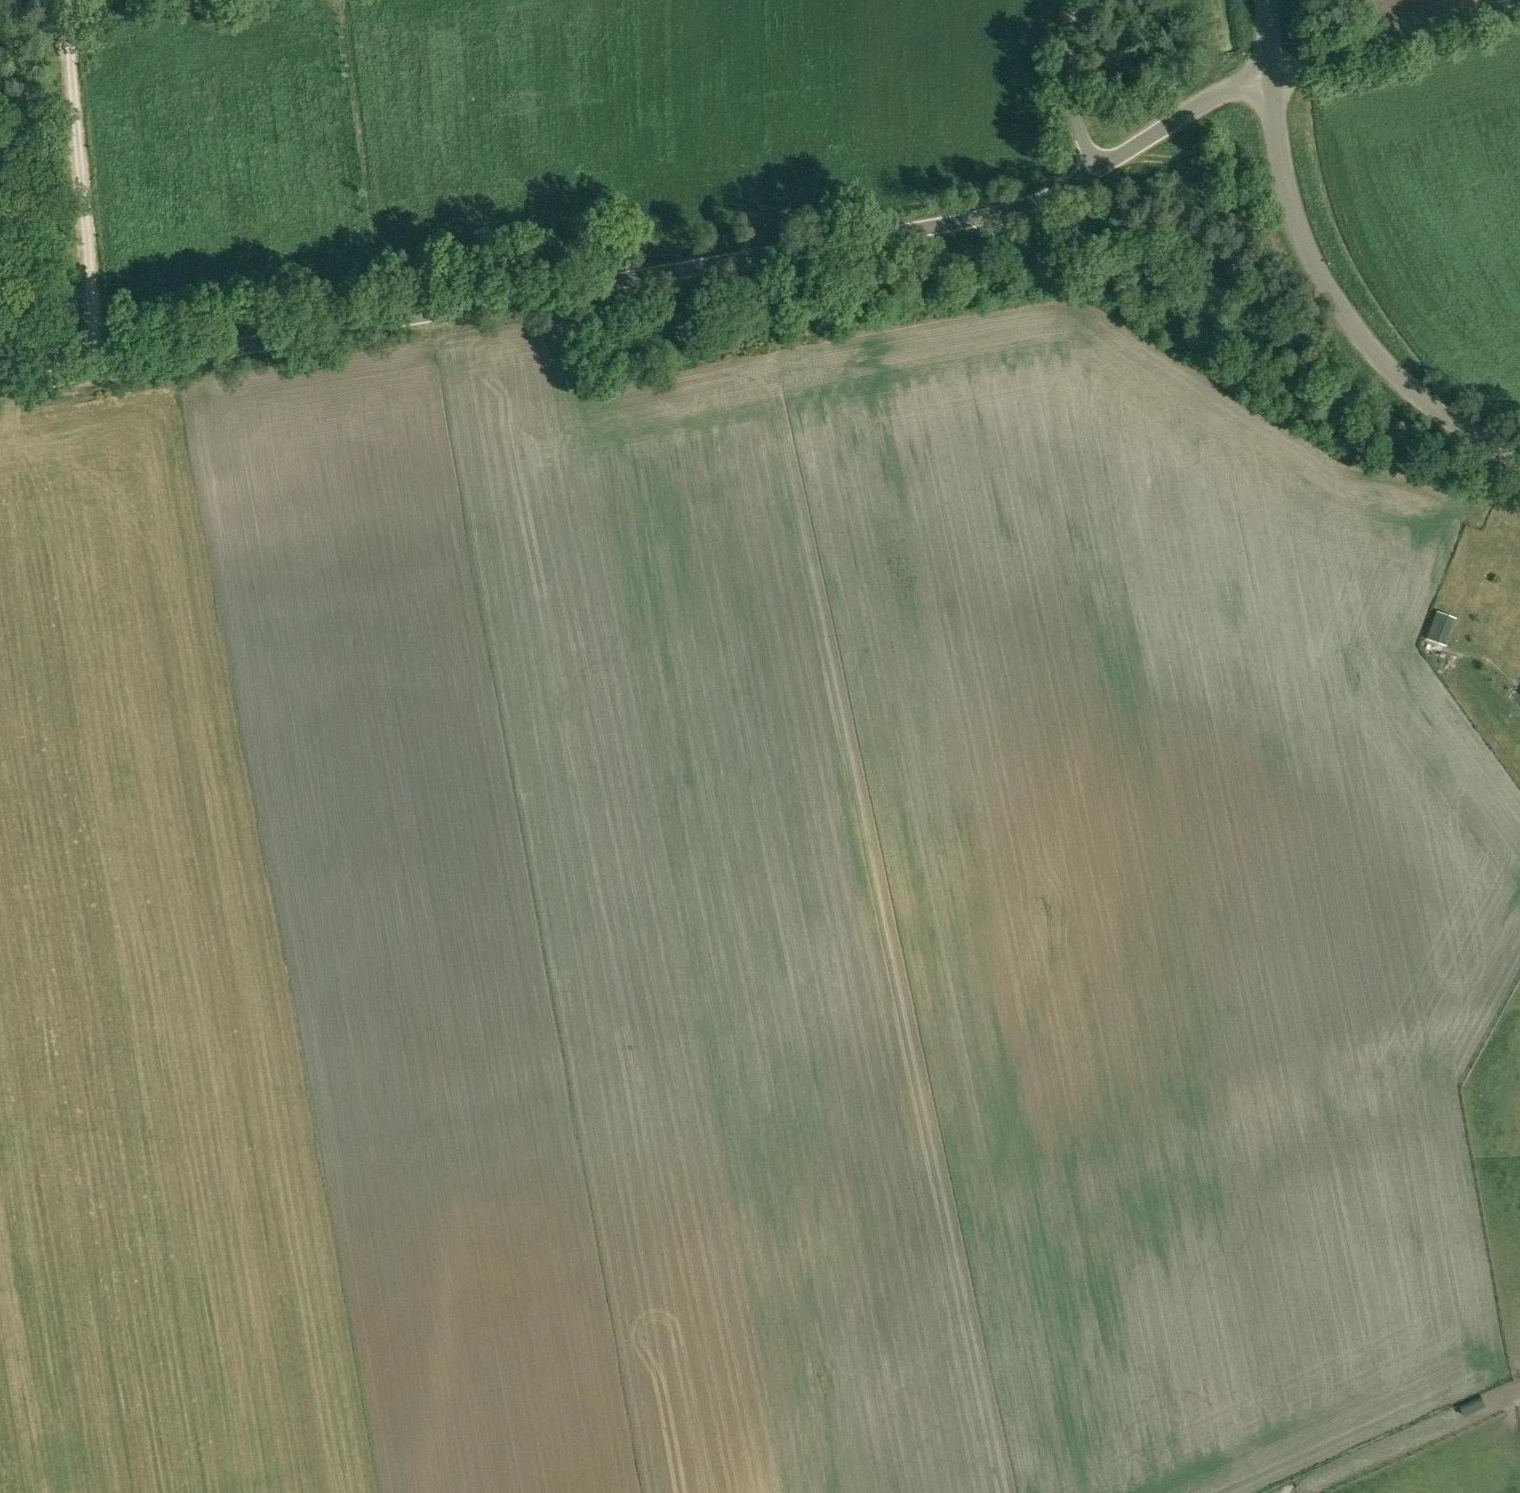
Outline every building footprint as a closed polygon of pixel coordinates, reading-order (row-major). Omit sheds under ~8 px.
[(1138,106),(1148,104),(1147,98),(1137,100),(1138,106)] [(1437,612),(1426,640),(1446,647),(1457,619),(1437,612)]
